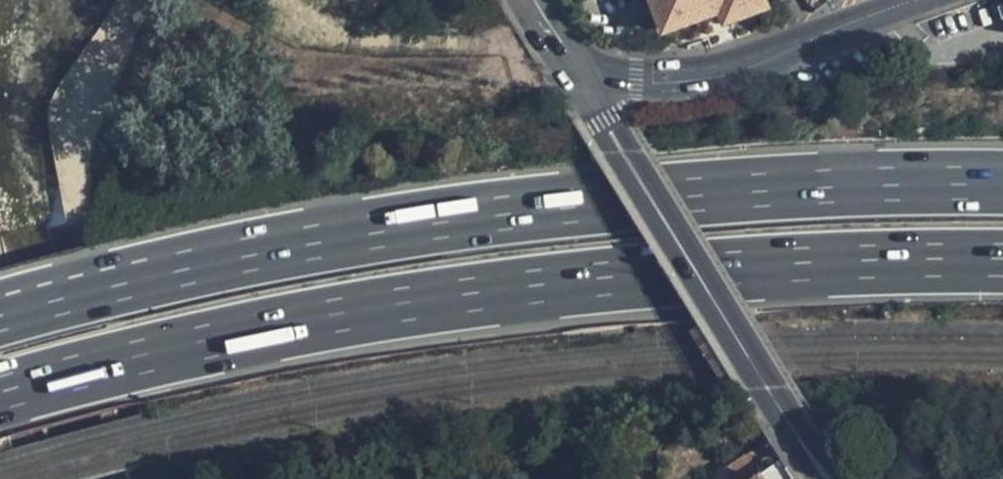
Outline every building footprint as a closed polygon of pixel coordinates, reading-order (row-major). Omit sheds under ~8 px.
[(704,15),(698,0),(654,0),(664,29),(704,15)] [(704,15),(719,9),(725,20),(767,5),(765,0),(698,0),(704,15)] [(722,467),(730,478),(744,478),(766,465),(754,447),(722,467)] [(774,466),(756,478),(783,478),(774,466)]
